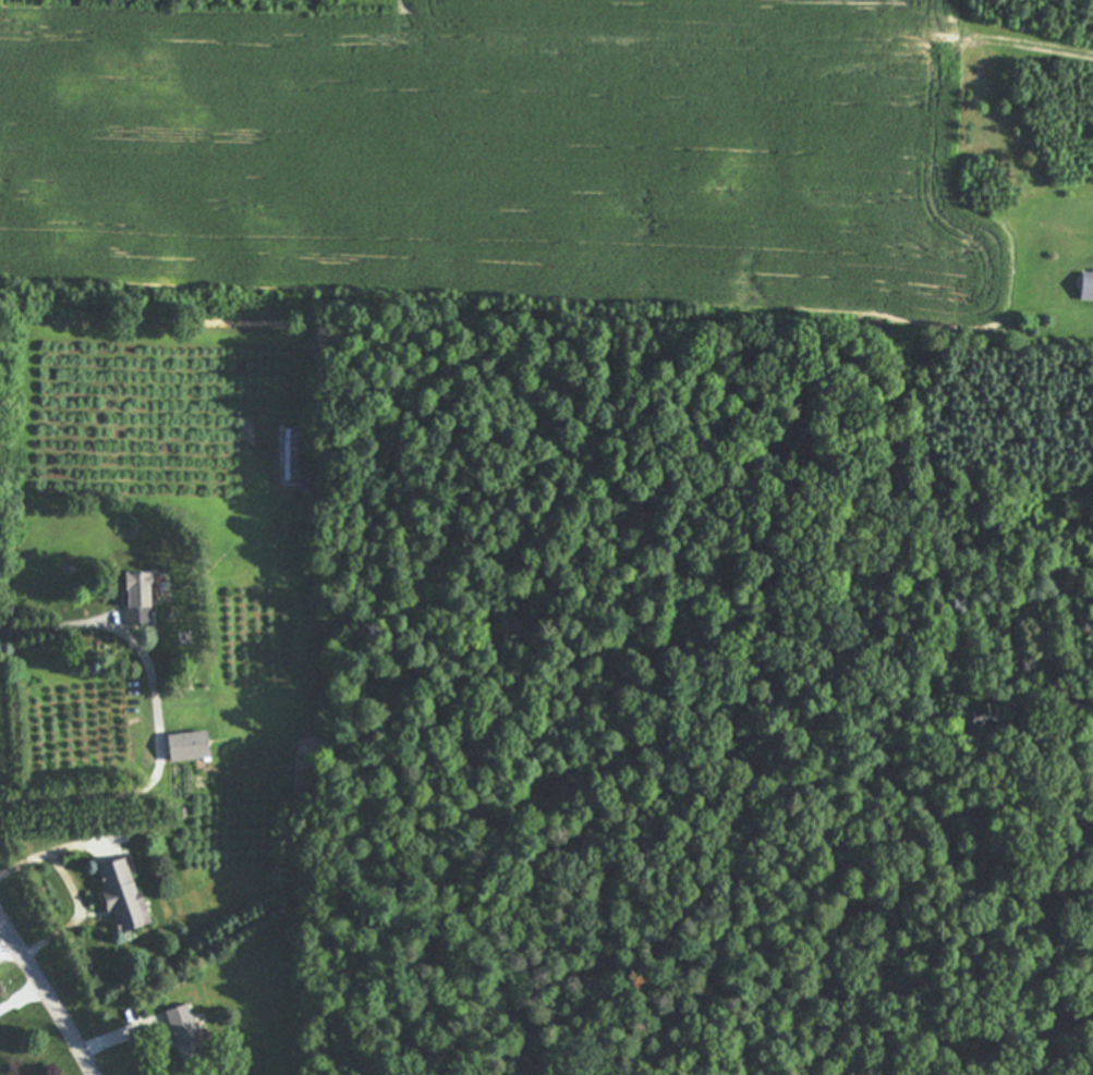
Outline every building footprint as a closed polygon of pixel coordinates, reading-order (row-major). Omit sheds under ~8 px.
[(1086,272),(1084,300),(1092,301),(1092,272),(1086,272)] [(127,573),(129,624),(155,623),(154,572),(127,573)] [(214,757),(210,729),(170,734),(174,762),(214,757)] [(140,892),(128,858),(99,867),(121,933),(154,922),(143,891),(140,892)] [(207,1056),(189,1003),(166,1011),(184,1064),(207,1056)]
